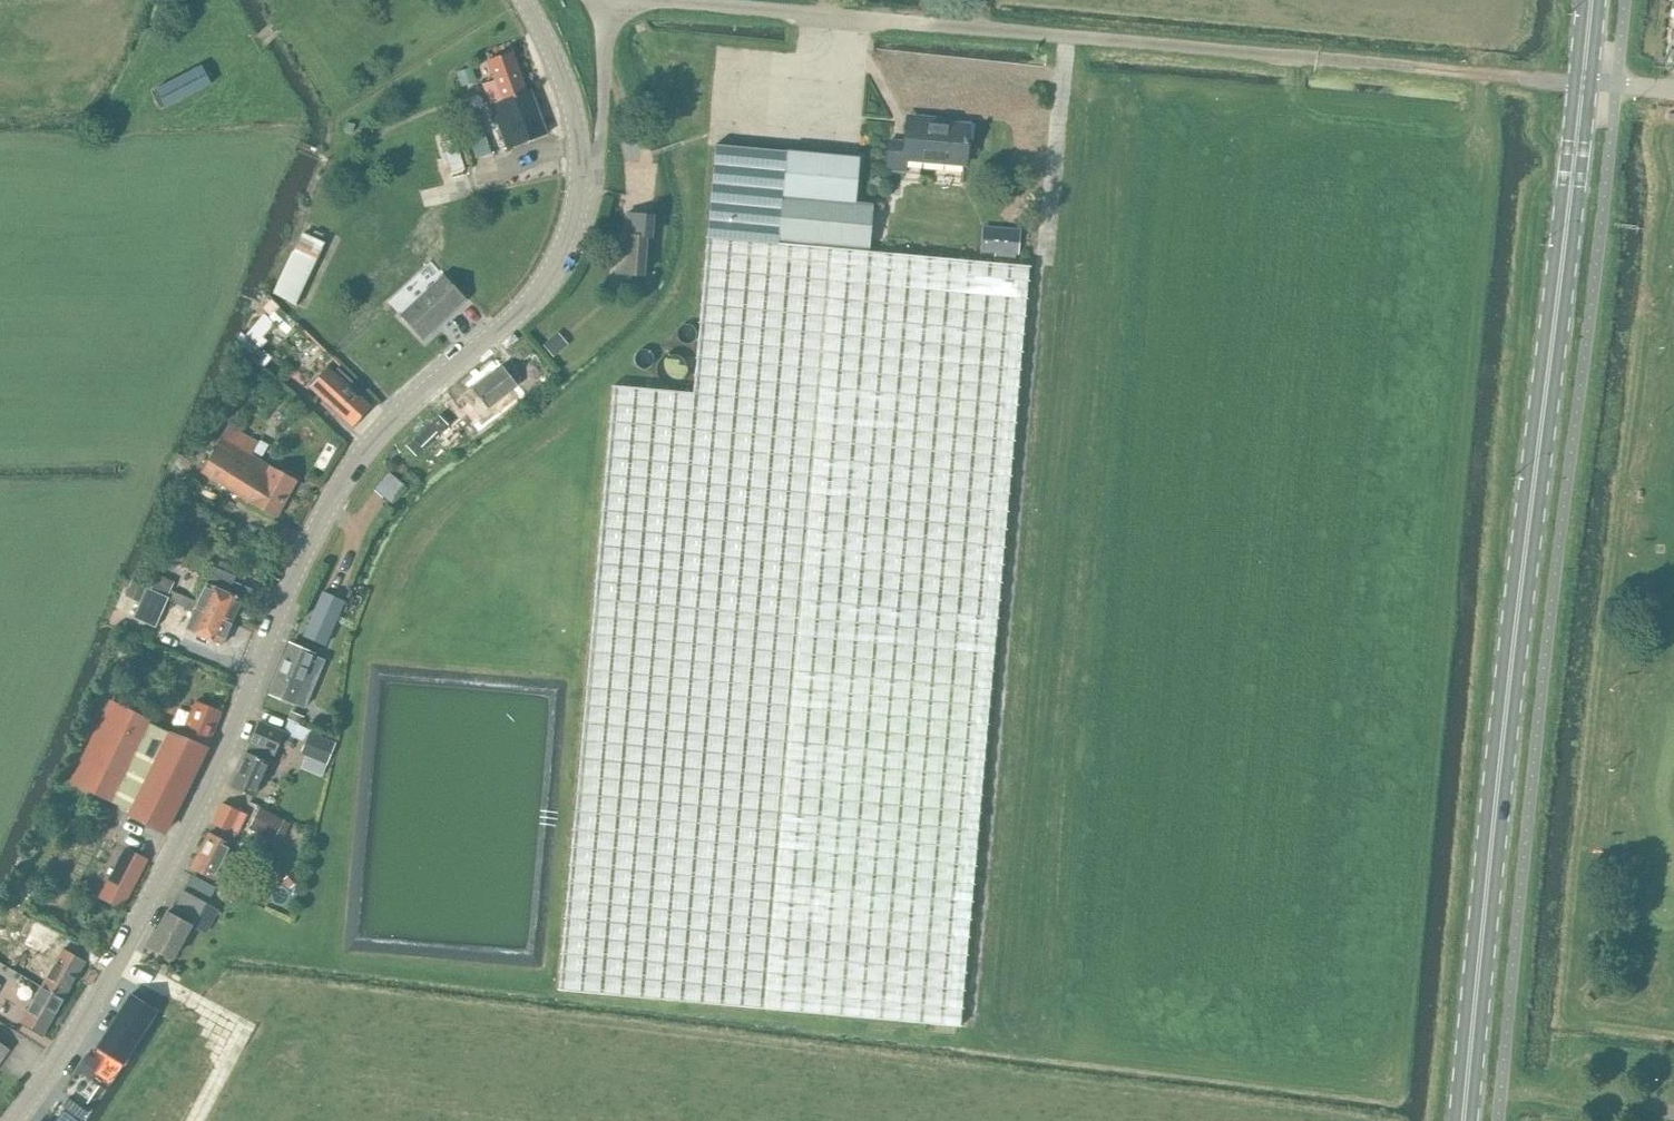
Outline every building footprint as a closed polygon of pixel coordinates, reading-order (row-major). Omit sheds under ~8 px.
[(483,83),(507,147),(547,133),(531,89),(527,90),(512,50),(488,59),(495,79),(483,83)] [(464,116),(477,156),(491,152),(479,112),(464,116)] [(906,159),(966,163),(969,124),(907,119),(905,140),(888,139),(886,169),(905,170),(906,159)] [(573,811),(559,989),(959,1025),(977,848),(1028,263),(1027,263),(869,248),(873,202),(856,201),(856,196),(860,156),(858,156),(857,156),(788,150),(765,147),(736,145),(719,143),(715,143),(708,233),(698,347),(693,392),(614,385),(573,811)] [(620,232),(616,271),(642,273),(645,235),(652,235),(653,213),(628,212),(626,232),(620,232)] [(982,225),(980,252),(994,253),(994,258),(1013,260),(1014,255),(1018,255),(1020,229),(982,225)] [(424,337),(456,307),(465,298),(443,275),(402,314),(424,337)] [(239,349),(238,350),(252,361),(260,350),(262,348),(267,342),(262,338),(273,323),(263,315),(246,336),(249,339),(239,349)] [(690,343),(693,342),(695,340),(696,337),(696,334),(696,331),(694,328),(691,326),(688,325),(685,326),(683,327),(680,328),(679,331),(678,334),(678,337),(679,339),(681,342),(684,343),(687,344),(690,343)] [(553,334),(543,343),(553,356),(564,347),(553,334)] [(652,355),(650,352),(648,351),(645,350),(642,350),(639,352),(637,354),(635,356),(635,360),(636,363),(637,365),(640,367),(642,368),(645,368),(648,367),(651,366),(652,363),(653,360),(653,358),(652,355)] [(677,386),(681,384),(685,381),(687,376),(688,371),(688,367),(686,362),(682,359),(678,356),(673,356),(668,356),(663,359),(660,363),(658,368),(658,373),(659,378),(662,382),(667,385),(672,386),(677,386)] [(474,391),(452,408),(468,428),(469,430),(473,435),(484,427),(479,421),(479,420),(490,411),(495,417),(509,406),(506,402),(521,390),(518,386),(501,365),(472,388),(474,391)] [(328,366),(310,387),(353,426),(370,407),(357,394),(362,389),(338,366),(333,371),(328,366)] [(202,471),(277,514),(297,480),(252,454),(259,442),(229,424),(202,471)] [(389,471),(374,488),(391,503),(406,486),(389,471)] [(194,599),(192,604),(233,622),(243,598),(239,596),(228,591),(235,575),(233,574),(219,568),(217,567),(215,566),(208,582),(207,582),(198,601),(194,599)] [(152,587),(151,590),(168,597),(169,594),(171,589),(174,582),(157,574),(152,587)] [(132,582),(126,595),(140,602),(146,588),(132,582)] [(140,602),(133,617),(156,627),(168,600),(169,597),(168,597),(151,590),(146,588),(140,602)] [(169,597),(168,600),(179,605),(183,595),(171,589),(169,594),(170,595),(169,597)] [(322,591),(310,619),(304,633),(326,643),(344,601),(322,591)] [(222,645),(233,622),(192,604),(194,599),(183,595),(179,605),(194,611),(186,630),(222,645)] [(294,702),(296,697),(300,696),(302,692),(300,688),(314,653),(290,642),(269,692),(294,702)] [(110,699),(71,780),(90,790),(111,800),(130,809),(128,813),(165,831),(221,712),(196,701),(190,714),(180,709),(169,731),(150,721),(151,719),(110,699)] [(291,711),(287,719),(299,724),(302,716),(291,711)] [(275,752),(279,742),(290,747),(294,737),(283,733),(283,732),(258,721),(249,742),(253,743),(249,752),(245,750),(230,786),(253,796),(268,760),(268,761),(273,751),(275,752)] [(300,753),(305,755),(326,764),(336,742),(309,731),(305,742),(300,753)] [(213,878),(216,872),(220,874),(225,872),(226,868),(226,863),(222,860),(230,843),(231,843),(236,834),(228,830),(237,810),(222,802),(212,822),(222,827),(217,837),(208,832),(190,866),(213,878)] [(263,808),(259,806),(248,827),(273,840),(284,819),(263,808)] [(284,819),(273,840),(280,844),(291,823),(284,819)] [(126,848),(100,897),(121,907),(147,859),(126,848)] [(292,871),(282,879),(289,887),(299,879),(295,875),(294,873),(292,871)] [(226,877),(222,887),(238,895),(242,884),(226,877)] [(208,883),(202,893),(210,897),(216,887),(208,883)] [(167,910),(147,946),(174,960),(192,926),(193,927),(199,917),(206,903),(207,902),(184,890),(176,905),(172,912),(167,910)] [(64,948),(42,985),(63,998),(85,960),(64,948)] [(42,985),(21,1022),(42,1035),(63,998),(42,985)] [(131,996),(99,1048),(118,1059),(120,1061),(123,1062),(154,1012),(155,1011),(152,1009),(150,1008),(131,996)] [(10,1049),(0,1041),(0,1063),(10,1049)] [(86,1053),(76,1069),(90,1078),(100,1062),(86,1053)] [(62,1106),(80,1120),(81,1120),(89,1111),(70,1096),(62,1106)] [(55,1120),(78,1120),(63,1110),(55,1120)]
